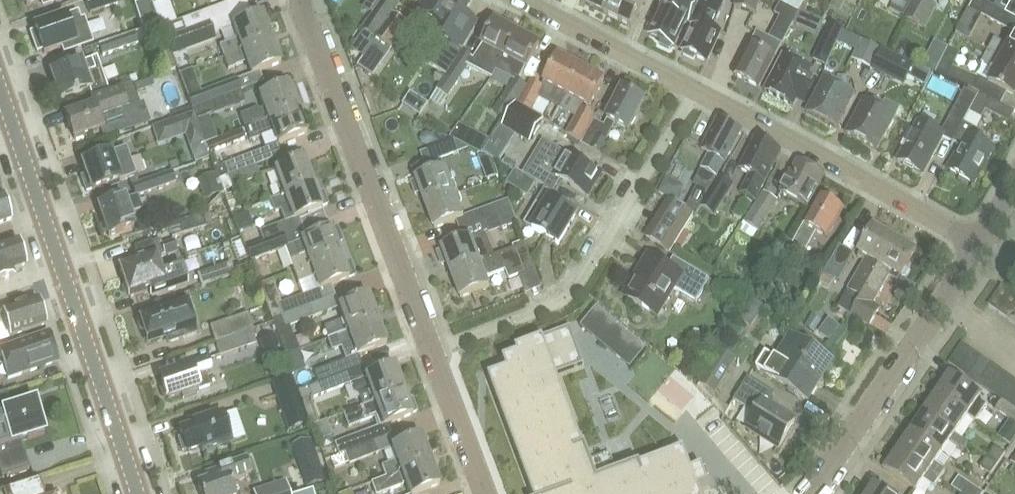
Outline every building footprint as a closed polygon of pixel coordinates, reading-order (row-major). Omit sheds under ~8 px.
[(121,4),(119,0),(85,0),(90,14),(121,4)] [(133,3),(141,29),(158,23),(150,0),(142,0),(133,3)] [(398,4),(393,0),(385,0),(377,11),(363,30),(375,38),(392,13),(398,4)] [(420,14),(434,23),(429,32),(444,41),(462,52),(463,51),(461,50),(468,39),(477,23),(463,14),(472,0),(425,0),(421,7),(423,9),(420,14)] [(605,13),(612,0),(583,0),(582,2),(605,13)] [(605,13),(631,25),(643,0),(612,0),(605,13)] [(649,35),(660,41),(659,45),(670,50),(672,46),(674,47),(686,22),(688,23),(696,8),(694,7),(696,2),(691,0),(665,0),(660,9),(662,10),(649,35)] [(724,0),(699,0),(697,6),(698,7),(690,24),(694,25),(683,50),(685,52),(684,55),(695,60),(696,57),(707,62),(721,33),(711,28),(724,0)] [(797,12),(804,0),(782,0),(775,13),(779,15),(768,37),(757,32),(735,75),(759,87),(797,12)] [(756,14),(761,0),(738,0),(735,8),(756,14)] [(937,7),(923,0),(914,0),(905,17),(925,28),(937,7)] [(999,10),(981,0),(974,0),(969,9),(1005,28),(1011,16),(999,10)] [(999,10),(1005,0),(981,0),(999,10)] [(1006,13),(1014,18),(1014,0),(1012,0),(1006,13)] [(181,19),(162,26),(166,38),(186,31),(214,20),(209,8),(181,19)] [(43,53),(61,47),(63,52),(91,42),(83,19),(79,20),(77,12),(65,16),(33,27),(35,31),(30,33),(36,51),(41,49),(43,53)] [(408,24),(392,13),(375,38),(388,47),(391,49),(408,24)] [(803,13),(797,26),(818,35),(824,22),(803,13)] [(242,50),(272,39),(263,14),(232,25),(237,38),(218,45),(222,57),(242,50)] [(218,31),(214,20),(186,31),(166,38),(165,39),(172,56),(216,39),(215,38),(218,32),(218,31)] [(462,52),(456,63),(466,69),(468,66),(493,79),(496,71),(517,33),(494,21),(482,46),(473,59),(463,51),(462,52)] [(825,65),(842,30),(831,24),(814,59),(825,65)] [(786,44),(804,50),(810,32),(791,26),(786,44)] [(138,43),(134,32),(98,44),(102,55),(138,43)] [(527,69),(540,45),(517,33),(496,71),(512,79),(515,74),(521,77),(526,68),(527,69)] [(989,50),(1014,64),(1014,35),(1009,46),(995,38),(989,50)] [(250,74),(280,63),(272,39),(242,50),(222,57),(227,69),(234,67),(234,66),(246,62),(250,74)] [(872,69),(881,50),(861,40),(852,60),(872,69)] [(429,62),(428,64),(447,76),(449,73),(456,63),(462,52),(444,41),(429,63),(429,62)] [(902,60),(881,50),(872,69),(892,80),(902,60)] [(989,50),(982,62),(996,70),(990,81),(1014,95),(1014,64),(989,50)] [(561,105),(567,94),(582,66),(558,54),(541,86),(545,88),(541,95),(561,105)] [(792,105),(795,100),(804,105),(817,80),(808,75),(812,69),(784,55),(765,90),(792,105)] [(60,100),(89,90),(92,97),(109,91),(96,57),(50,73),(60,100)] [(904,77),(923,81),(925,65),(907,62),(904,77)] [(189,73),(193,90),(224,82),(219,65),(189,73)] [(605,78),(582,66),(567,94),(577,99),(574,105),(581,109),(581,108),(586,111),(589,106),(590,106),(605,78)] [(951,66),(946,76),(973,88),(978,78),(951,66)] [(447,76),(437,90),(447,97),(448,97),(460,80),(449,73),(447,76)] [(824,78),(806,112),(837,128),(855,94),(853,93),(824,78)] [(212,101),(240,91),(236,79),(188,98),(192,109),(212,101)] [(500,102),(493,113),(504,120),(511,109),(527,86),(516,79),(500,102)] [(532,112),(541,95),(545,88),(541,86),(531,80),(518,104),(532,112)] [(92,106),(65,115),(74,138),(102,128),(99,118),(137,104),(129,84),(89,99),(92,106)] [(245,129),(261,123),(298,110),(294,99),(300,97),(295,84),(289,86),(289,85),(258,96),(263,109),(260,111),(256,108),(239,115),(245,129)] [(630,130),(644,99),(624,88),(608,118),(630,130)] [(969,111),(977,97),(978,96),(964,89),(951,114),(964,121),(969,111)] [(212,101),(216,113),(244,102),(240,91),(212,101)] [(969,111),(982,118),(986,110),(1010,123),(1014,113),(1014,111),(981,93),(978,98),(977,97),(969,111)] [(882,109),(864,99),(846,133),(877,149),(895,116),(897,117),(901,109),(886,101),(882,109)] [(517,106),(504,126),(530,142),(542,122),(517,106)] [(595,116),(586,111),(581,108),(581,109),(568,134),(582,141),(594,119),(595,116)] [(249,141),(272,132),(277,145),(307,134),(298,110),(261,123),(245,129),(249,141)] [(157,141),(185,131),(190,144),(204,139),(194,113),(152,127),(157,141)] [(594,119),(582,141),(581,143),(601,153),(607,141),(600,137),(606,125),(594,119)] [(694,215),(693,216),(694,217),(701,206),(710,191),(709,191),(718,177),(717,176),(724,161),(726,162),(742,131),(718,119),(702,150),(709,153),(694,183),(698,185),(685,210),(694,215)] [(923,173),(944,133),(918,120),(897,160),(923,173)] [(994,149),(981,142),(985,135),(964,123),(954,142),(960,146),(947,168),(974,184),(994,149)] [(502,126),(497,133),(485,152),(498,161),(510,142),(507,140),(512,133),(502,126)] [(208,155),(246,140),(243,130),(216,140),(206,144),(205,145),(208,155)] [(421,140),(423,144),(427,146),(432,144),(434,140),(432,135),(428,134),(423,135),(421,140)] [(477,134),(468,148),(482,155),(491,141),(477,134)] [(214,135),(204,138),(206,144),(216,140),(214,135)] [(765,183),(781,152),(755,138),(740,169),(750,175),(741,193),(754,200),(764,182),(765,183)] [(426,151),(431,162),(459,152),(455,141),(426,151)] [(543,141),(524,174),(554,193),(561,181),(588,197),(601,176),(567,155),(543,141)] [(264,150),(252,155),(256,165),(281,155),(277,145),(264,150)] [(86,192),(135,175),(126,147),(82,162),(87,175),(81,177),(86,192)] [(228,176),(256,165),(252,155),(251,154),(223,165),(228,176)] [(280,196),(293,190),(312,183),(303,158),(274,169),(279,183),(276,184),(280,196)] [(807,208),(825,176),(798,161),(780,193),(807,208)] [(424,204),(458,191),(454,179),(450,181),(445,169),(430,174),(426,163),(412,168),(416,179),(415,180),(416,181),(410,183),(415,195),(420,193),(424,204)] [(260,177),(256,165),(228,176),(232,188),(260,177)] [(126,200),(125,197),(98,207),(108,236),(135,227),(130,214),(143,210),(138,196),(177,183),(172,172),(132,186),(135,197),(132,198),(126,200)] [(719,177),(718,177),(709,191),(710,191),(701,206),(714,215),(729,191),(726,189),(730,182),(720,176),(719,177)] [(683,190),(681,185),(665,177),(658,192),(677,201),(683,190)] [(317,195),(312,183),(293,190),(280,196),(270,199),(275,211),(281,208),(286,221),(321,208),(321,207),(327,205),(322,193),(317,195)] [(536,203),(524,223),(531,227),(556,243),(574,214),(552,201),(556,195),(545,188),(536,203)] [(458,191),(424,204),(433,227),(456,219),(460,230),(485,221),(480,210),(463,216),(458,204),(462,202),(458,191)] [(764,192),(745,222),(759,231),(778,202),(764,192)] [(11,219),(3,194),(0,195),(0,223),(11,219)] [(828,238),(844,209),(820,196),(796,239),(809,246),(817,231),(828,238)] [(495,217),(513,210),(509,199),(480,210),(485,221),(495,217)] [(694,215),(685,210),(670,201),(648,236),(671,252),(693,216),(694,215)] [(513,210),(495,217),(500,228),(517,222),(513,210)] [(167,226),(171,238),(202,229),(198,216),(167,226)] [(262,243),(280,236),(276,224),(257,231),(262,243)] [(841,307),(848,311),(868,284),(896,238),(874,226),(859,251),(860,252),(858,255),(865,260),(838,305),(841,307)] [(289,259),(293,272),(339,255),(335,244),(341,241),(336,228),(330,230),(330,229),(293,243),(298,256),(289,259)] [(257,256),(293,243),(290,232),(280,236),(262,243),(253,246),(257,256)] [(447,262),(451,273),(495,256),(495,255),(491,247),(489,248),(483,234),(485,233),(484,232),(442,249),(442,250),(437,252),(442,264),(447,262)] [(916,251),(896,238),(868,284),(848,311),(867,323),(878,305),(870,301),(889,269),(901,276),(906,276),(910,270),(907,266),(916,251)] [(28,274),(25,264),(26,264),(18,240),(0,246),(0,283),(28,274)] [(151,272),(162,269),(158,258),(177,252),(174,241),(161,245),(160,240),(151,243),(151,242),(135,247),(138,257),(119,264),(124,281),(151,272)] [(495,256),(451,273),(461,297),(489,285),(486,276),(507,268),(510,277),(534,268),(524,240),(513,244),(514,248),(495,255),(495,256)] [(339,255),(293,272),(297,283),(314,276),(319,289),(348,278),(354,275),(349,262),(343,264),(339,255)] [(696,302),(709,280),(673,257),(668,266),(650,255),(640,271),(644,273),(628,298),(657,316),(674,289),(696,302)] [(180,263),(162,269),(151,272),(124,281),(130,297),(150,291),(152,297),(188,285),(180,263)] [(201,287),(236,275),(232,263),(197,275),(201,287)] [(988,305),(998,312),(1012,292),(1002,285),(988,305)] [(272,319),(308,305),(304,294),(280,303),(275,289),(262,294),(272,319)] [(1014,310),(1014,294),(1012,292),(998,312),(1009,319),(1014,310)] [(344,332),(377,320),(368,296),(339,307),(343,320),(340,321),(344,332)] [(45,324),(37,299),(3,310),(5,318),(0,319),(0,339),(45,324)] [(169,342),(198,333),(187,300),(173,305),(173,304),(139,315),(141,319),(138,322),(141,330),(144,330),(149,342),(167,336),(169,342)] [(308,305),(272,319),(285,354),(297,350),(289,327),(312,318),(308,305)] [(628,367),(630,369),(647,349),(597,308),(581,328),(582,329),(583,328),(629,366),(628,367)] [(215,342),(252,330),(253,329),(248,313),(210,326),(215,342)] [(346,359),(386,345),(377,320),(344,332),(328,338),(332,349),(341,346),(346,359)] [(257,344),(252,330),(215,342),(220,357),(257,344)] [(699,489),(709,485),(703,468),(692,472),(684,450),(640,466),(619,474),(598,482),(591,463),(585,448),(585,449),(556,374),(582,364),(570,330),(522,348),(522,349),(516,351),(518,356),(504,361),(507,371),(489,378),(533,493),(701,493),(699,489)] [(12,344),(0,348),(0,353),(8,378),(58,361),(48,333),(12,344)] [(766,352),(756,367),(809,400),(832,362),(789,335),(775,358),(766,352)] [(949,363),(958,369),(972,350),(962,343),(949,363)] [(958,369),(969,377),(982,357),(972,350),(958,369)] [(206,370),(213,367),(210,357),(177,368),(177,370),(161,376),(169,398),(199,387),(200,389),(211,384),(206,370)] [(979,383),(992,363),(982,357),(969,377),(979,383)] [(318,383),(347,372),(343,361),(314,372),(318,383)] [(670,393),(682,380),(661,361),(649,374),(670,393)] [(979,383),(988,390),(1001,370),(992,363),(979,383)] [(362,405),(403,390),(394,366),(365,376),(370,389),(358,393),(362,405)] [(988,390),(998,397),(1011,377),(1001,370),(988,390)] [(347,372),(318,383),(323,395),(351,384),(347,372)] [(706,372),(698,385),(714,395),(722,382),(706,372)] [(936,394),(967,415),(976,421),(987,405),(982,402),(981,395),(950,374),(936,394)] [(1014,395),(1014,379),(1011,377),(998,397),(1002,400),(1009,404),(1014,395)] [(412,398),(407,400),(403,390),(362,405),(343,412),(349,427),(374,418),(377,426),(383,424),(383,425),(412,413),(412,412),(416,411),(412,398)] [(277,397),(283,415),(302,408),(295,391),(277,397)] [(21,440),(44,433),(35,404),(12,411),(6,392),(0,394),(0,472),(2,477),(30,468),(21,440)] [(327,417),(351,406),(345,394),(322,405),(327,417)] [(954,434),(967,415),(936,394),(923,413),(954,434)] [(1009,404),(1002,400),(995,409),(1014,423),(1014,409),(1009,404)] [(778,449),(796,422),(764,401),(746,428),(778,449)] [(190,425),(180,429),(183,437),(178,439),(182,451),(187,450),(187,451),(200,447),(201,451),(231,441),(222,412),(209,416),(208,414),(189,420),(190,425)] [(923,413),(911,431),(941,453),(949,442),(966,453),(971,445),(954,434),(923,413)] [(345,452),(373,441),(369,430),(340,440),(345,452)] [(911,431),(899,449),(940,478),(944,471),(934,464),(941,453),(911,431)] [(386,476),(430,460),(421,435),(392,446),(397,459),(382,465),(386,476)] [(653,455),(680,443),(677,435),(649,447),(653,455)] [(373,441),(345,452),(349,464),(377,453),(373,441)] [(995,446),(987,457),(997,464),(1005,453),(995,446)] [(933,488),(940,478),(899,449),(885,470),(916,491),(922,481),(933,488)] [(997,464),(987,457),(980,467),(990,474),(997,464)] [(251,473),(246,460),(207,473),(209,479),(198,483),(202,493),(236,493),(231,480),(251,473)] [(371,482),(376,493),(380,493),(403,485),(402,483),(405,482),(410,493),(413,493),(439,484),(430,460),(386,476),(371,482)] [(285,481),(253,492),(254,493),(289,493),(285,481)] [(40,482),(6,493),(44,493),(40,482)] [(961,493),(963,493),(983,493),(984,492),(969,482),(961,493)] [(874,486),(868,493),(886,493),(874,486)]
